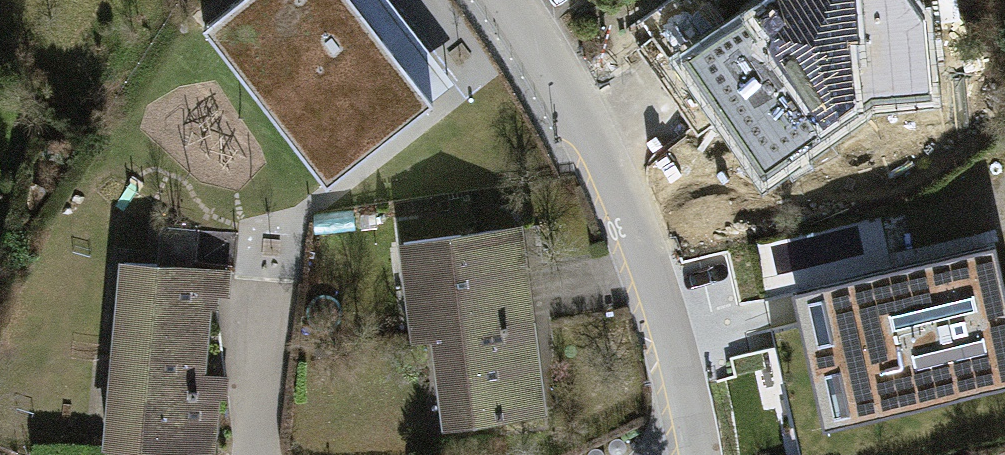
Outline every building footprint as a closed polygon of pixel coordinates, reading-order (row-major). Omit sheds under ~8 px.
[(327,185),(434,102),(355,0),(236,0),(203,25),(327,185)] [(781,0),(768,0),(766,1),(767,32),(743,48),(747,56),(757,51),(783,34),(781,0)] [(929,82),(926,57),(907,30),(923,18),(911,0),(781,0),(783,34),(757,51),(783,92),(803,90),(823,119),(852,99),(852,86),(929,82)] [(930,105),(929,82),(852,86),(852,99),(861,110),(930,105)] [(803,121),(823,119),(803,90),(783,92),(803,121)] [(156,266),(123,263),(115,355),(202,361),(207,306),(216,307),(219,270),(194,268),(196,232),(160,228),(156,266)] [(518,228),(496,231),(501,271),(523,268),(518,228)] [(501,271),(496,231),(404,242),(416,336),(436,333),(529,322),(523,268),(501,271)] [(995,243),(822,282),(854,419),(1004,384),(1004,287),(995,243)] [(529,322),(436,333),(447,422),(529,412),(522,350),(533,349),(529,322)] [(540,411),(533,349),(522,350),(529,412),(540,411)] [(202,361),(115,355),(108,446),(211,454),(217,375),(201,374),(202,361)]
